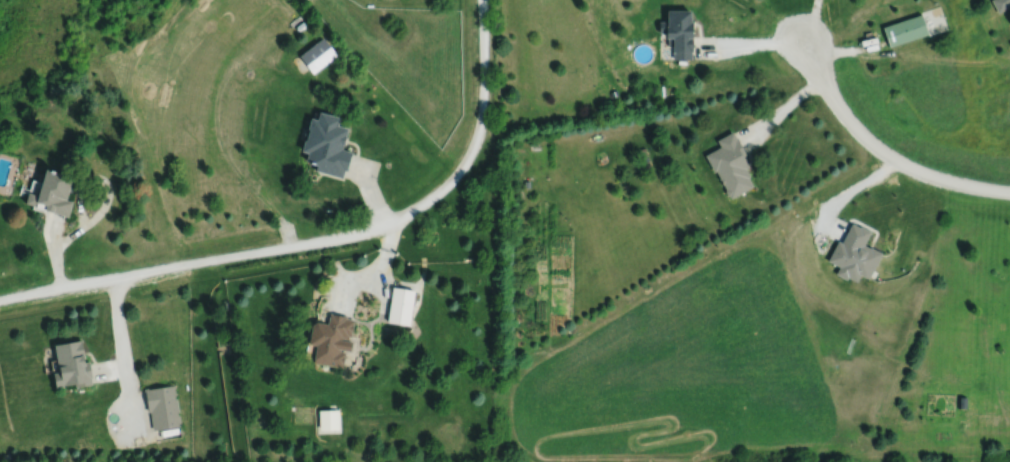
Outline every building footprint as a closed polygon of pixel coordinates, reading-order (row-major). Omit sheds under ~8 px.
[(667,11),(667,21),(658,21),(659,32),(666,32),(666,39),(668,39),(668,45),(673,45),(673,60),(691,59),(691,52),(692,52),(692,30),(693,30),(692,19),(690,19),(690,11),(667,11)] [(881,27),(888,47),(927,34),(920,14),(881,27)] [(298,56),(312,73),(336,55),(322,37),(298,56)] [(319,112),(316,120),(310,119),(307,130),(308,130),(305,142),(303,141),(300,152),(307,154),(304,163),(316,166),(314,171),(341,178),(343,170),(346,171),(351,152),(341,149),(342,145),(343,145),(346,136),(345,136),(347,128),(337,126),(339,118),(319,112)] [(705,155),(714,172),(716,171),(726,190),(729,196),(731,199),(753,187),(748,178),(750,177),(746,169),(749,168),(743,157),(746,155),(737,138),(736,138),(733,132),(717,140),(720,147),(705,155)] [(44,171),(37,196),(27,194),(24,204),(34,207),(35,205),(45,207),(43,212),(51,214),(52,213),(67,217),(71,202),(65,200),(67,192),(70,193),(72,187),(69,186),(71,178),(44,171)] [(851,221),(841,240),(838,238),(827,258),(839,264),(835,272),(846,277),(848,275),(856,279),(860,272),(868,277),(882,250),(871,245),(870,246),(863,242),(870,229),(860,224),(859,225),(851,221)] [(392,285),(387,320),(409,323),(414,288),(392,285)] [(311,322),(308,341),(316,343),(312,360),(342,366),(345,350),(339,349),(340,347),(350,349),(351,339),(347,339),(348,334),(351,335),(354,318),(346,316),(346,314),(329,311),(327,322),(316,320),(311,322)] [(53,342),(58,370),(52,371),(55,386),(63,385),(62,383),(74,382),(75,385),(91,383),(90,376),(91,376),(89,359),(84,360),(83,352),(80,353),(80,351),(83,351),(81,338),(53,342)] [(143,387),(147,410),(150,410),(153,429),(180,425),(174,384),(148,388),(148,387),(143,387)] [(964,397),(962,405),(973,408),(975,400),(964,397)] [(318,409),(319,428),(338,428),(338,408),(318,409)]
